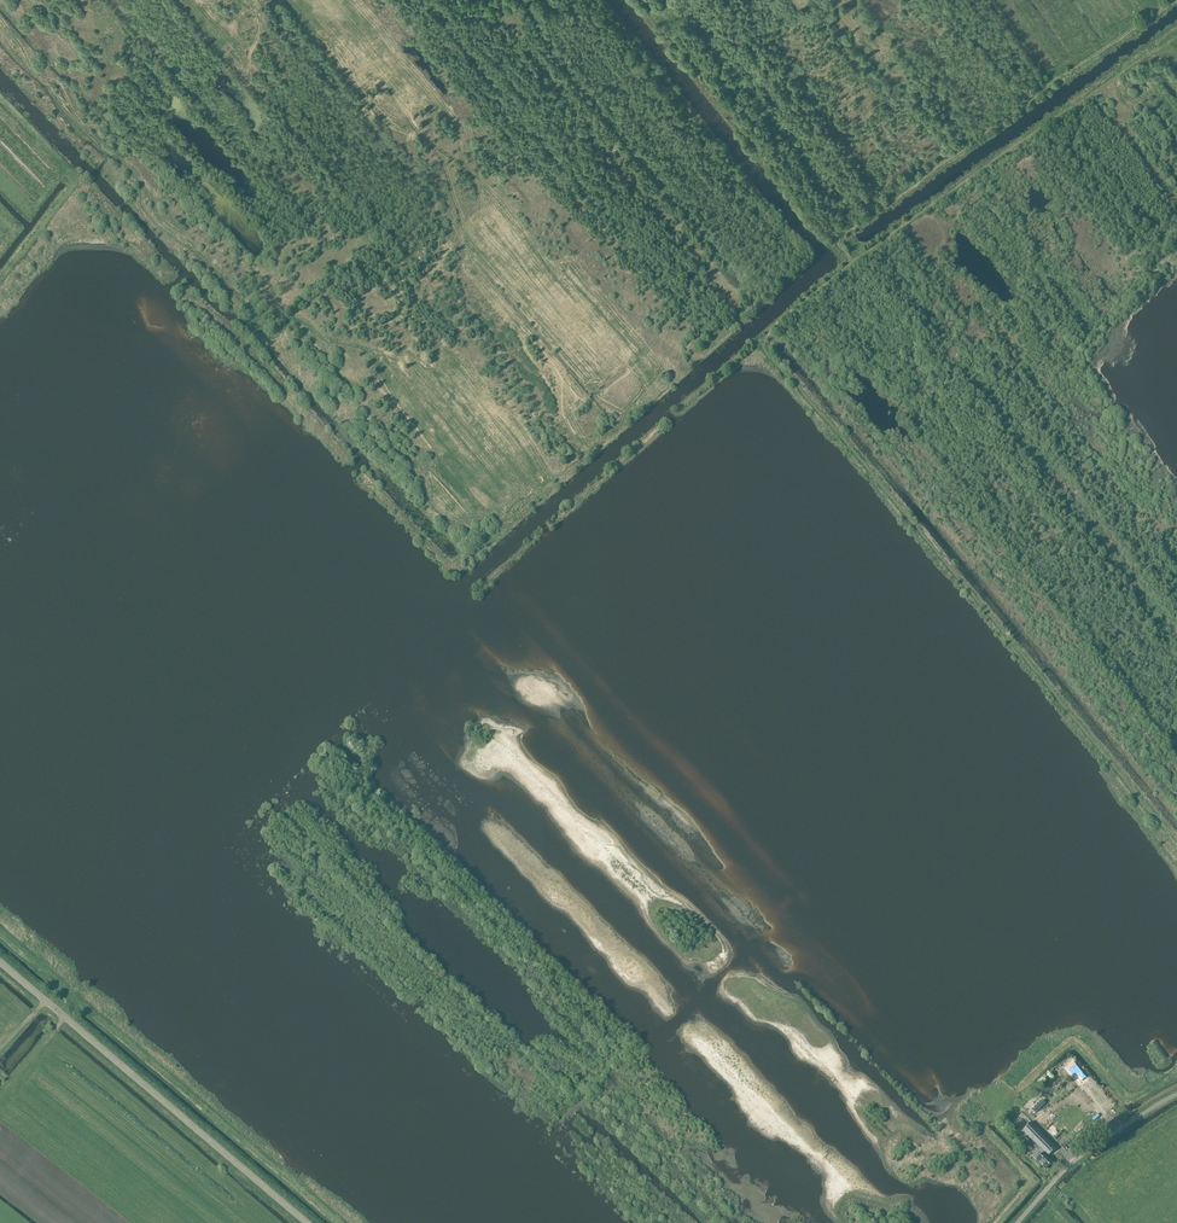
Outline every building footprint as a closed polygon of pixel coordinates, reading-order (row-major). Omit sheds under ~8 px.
[(1029,1110),(1032,1113),(1038,1106),(1035,1103),(1029,1110)] [(1057,1149),(1032,1122),(1023,1131),(1020,1134),(1015,1129),(1011,1134),(1024,1148),(1032,1140),(1040,1148),(1032,1156),(1036,1161),(1037,1160),(1046,1169),(1053,1162),(1049,1157),(1057,1149)] [(1057,1133),(1060,1130),(1053,1123),(1050,1126),(1057,1133)]
